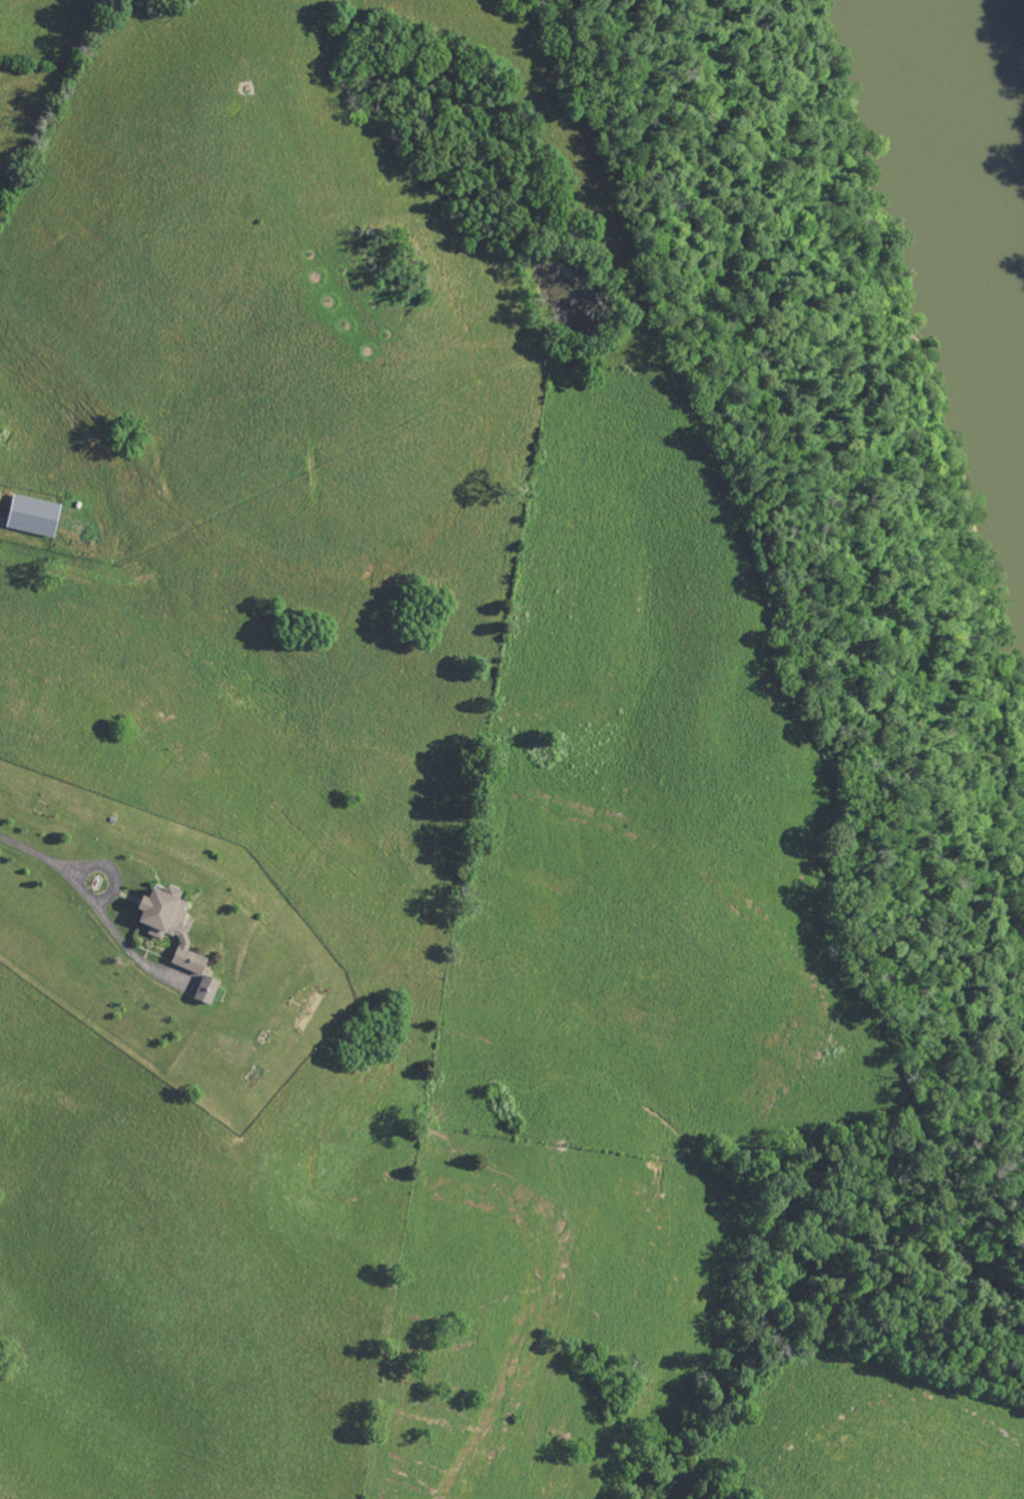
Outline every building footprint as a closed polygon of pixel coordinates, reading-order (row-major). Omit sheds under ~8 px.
[(56,539),(63,505),(15,495),(8,528),(56,539)] [(173,963),(204,975),(210,958),(186,949),(193,931),(179,926),(189,901),(182,898),(185,891),(170,885),(168,891),(156,886),(152,896),(146,894),(141,908),(145,910),(141,920),(152,925),(149,933),(164,938),(167,932),(183,938),(173,963)] [(214,1004),(221,979),(203,975),(197,999),(214,1004)]
